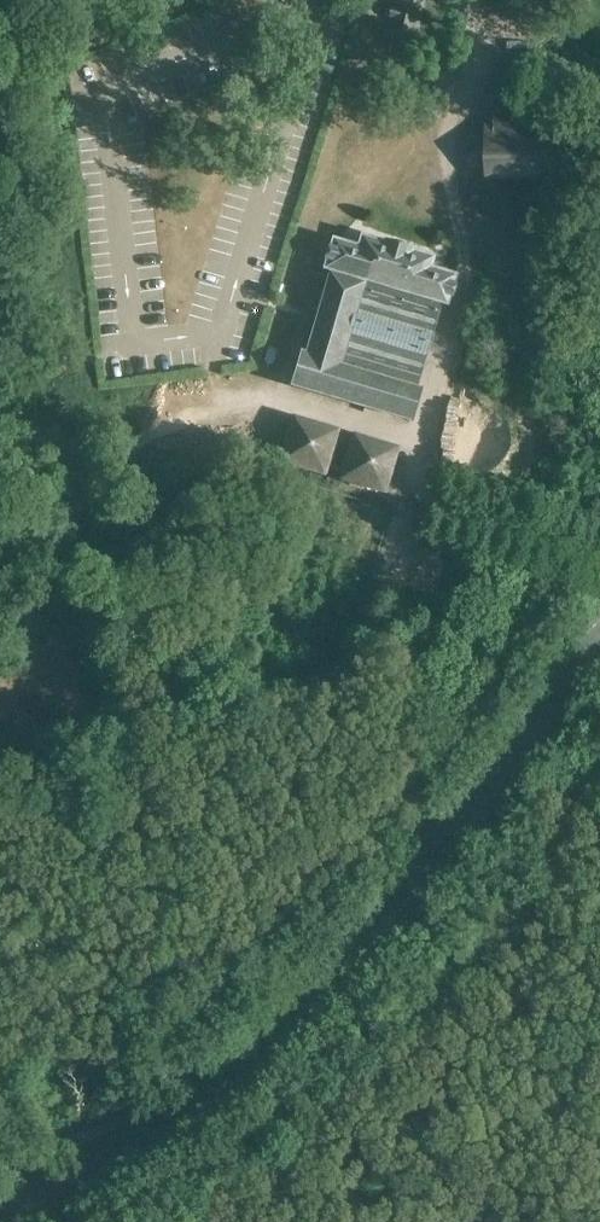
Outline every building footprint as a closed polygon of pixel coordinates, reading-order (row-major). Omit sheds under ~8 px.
[(415,42),(425,0),(393,0),(385,35),(415,42)] [(554,180),(552,119),(484,120),(486,181),(554,180)] [(290,385),(410,420),(419,391),(414,389),(441,301),(445,302),(452,278),(427,271),(430,260),(359,239),(357,245),(332,238),(322,271),(329,273),(305,352),(300,351),(290,385)] [(340,437),(297,425),(284,473),(327,484),(340,437)] [(396,454),(354,443),(341,490),(384,501),(396,454)]
